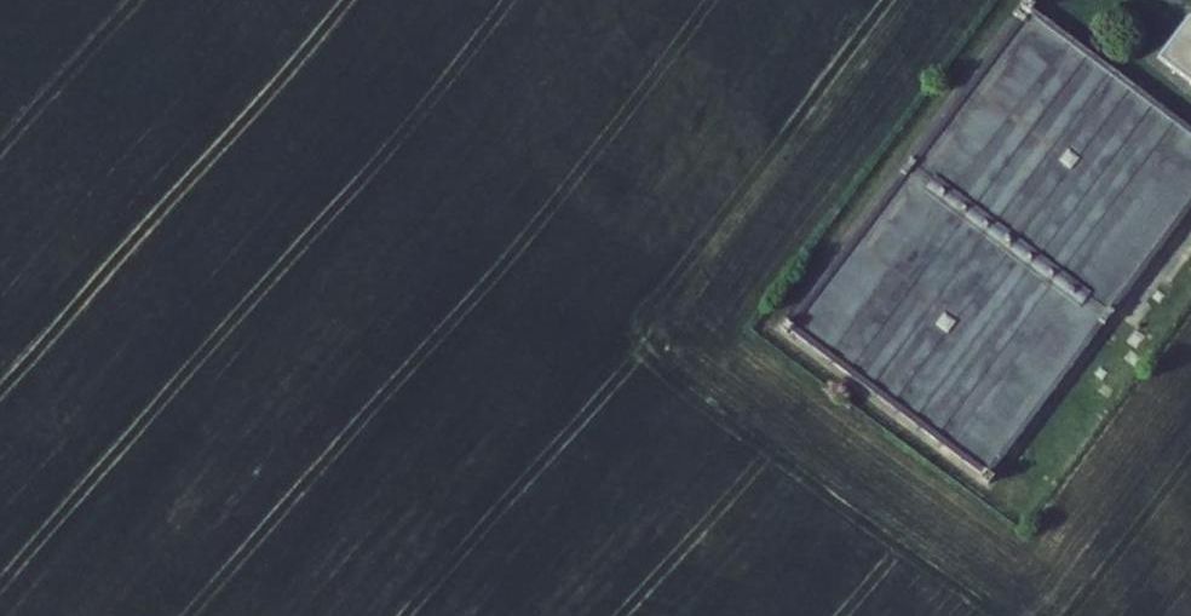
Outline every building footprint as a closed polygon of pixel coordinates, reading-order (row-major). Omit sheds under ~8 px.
[(1016,467),(1190,220),(1190,89),(1069,0),(1030,0),(810,315),(1016,467)] [(1190,51),(1190,0),(1163,0),(1149,19),(1190,51)]
